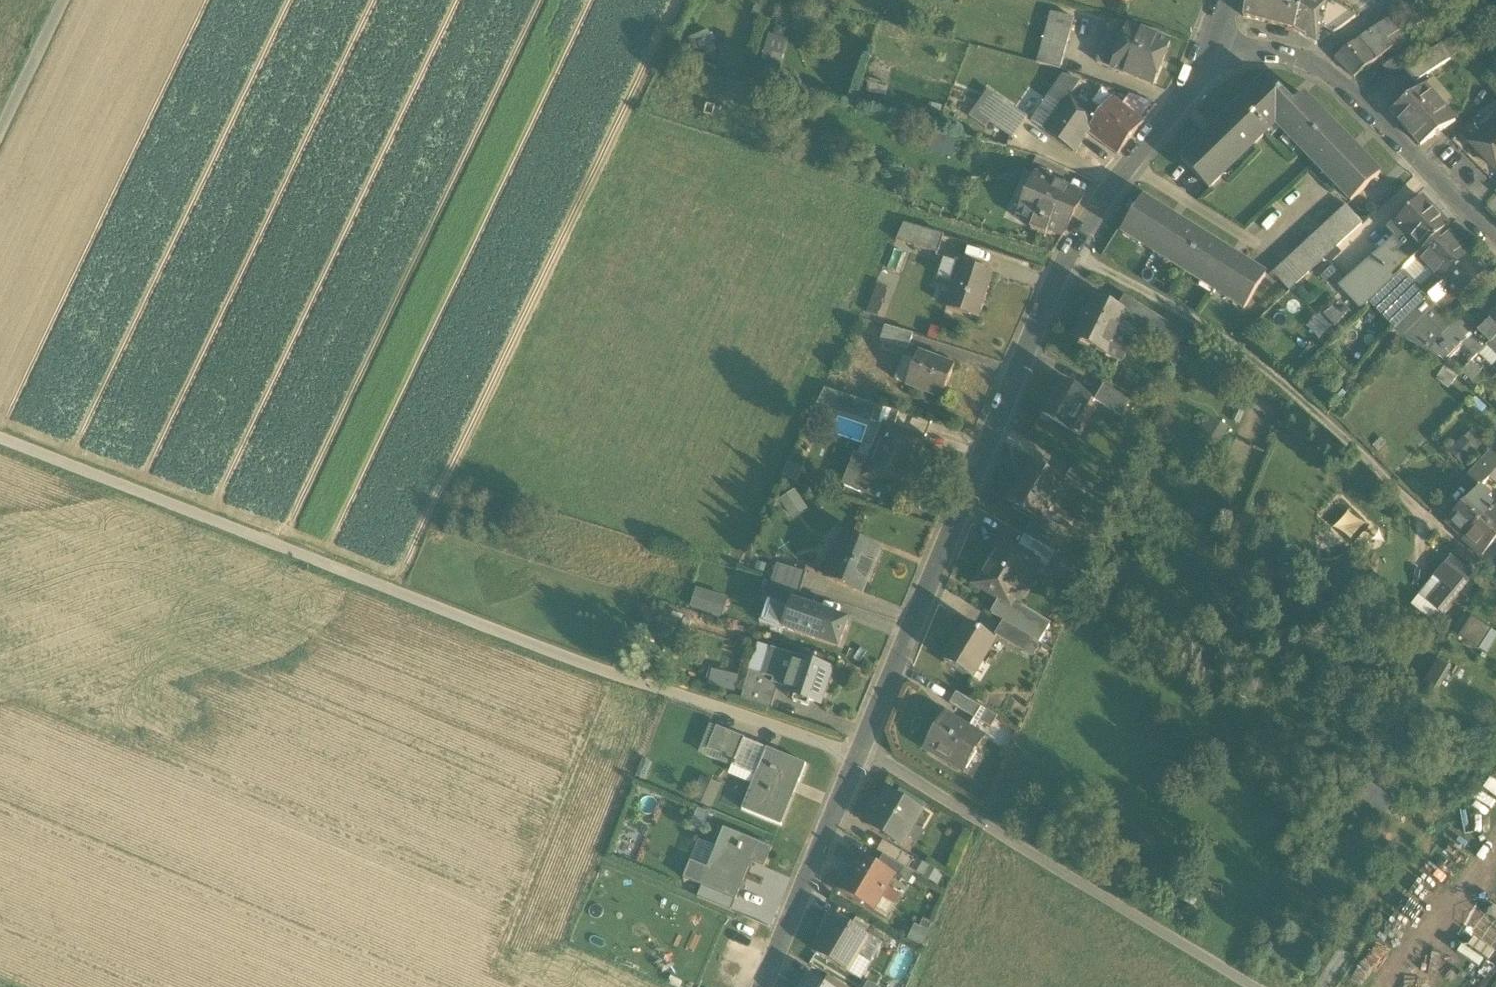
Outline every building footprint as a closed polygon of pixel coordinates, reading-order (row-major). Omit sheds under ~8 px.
[(1295,29),(1303,0),(1246,0),(1244,15),(1247,16),(1295,29)] [(1317,43),(1321,25),(1334,33),(1356,16),(1327,0),(1303,0),(1295,29),(1317,43)] [(1037,63),(1060,69),(1074,19),(1051,12),(1037,63)] [(1379,45),(1396,34),(1409,25),(1401,14),(1400,12),(1368,32),(1379,45)] [(1099,63),(1153,84),(1169,44),(1115,22),(1099,63)] [(1416,36),(1409,25),(1396,34),(1403,44),(1416,36)] [(1335,58),(1354,77),(1386,53),(1379,45),(1368,32),(1335,58)] [(784,68),(786,37),(767,36),(765,67),(784,68)] [(1410,66),(1418,79),(1452,57),(1444,44),(1410,66)] [(1495,92),(1495,74),(1487,80),(1495,92)] [(1117,155),(1143,122),(1112,97),(1098,115),(1072,97),(1072,96),(1072,95),(1081,82),(1063,76),(1031,122),(1073,152),(1087,133),(1117,155)] [(1210,189),(1277,124),(1276,123),(1294,105),(1267,76),(1182,159),(1210,189)] [(705,98),(725,103),(729,89),(709,83),(705,98)] [(1392,113),(1421,146),(1455,121),(1424,87),(1392,113)] [(988,90),(969,117),(986,129),(989,124),(1012,139),(1027,118),(988,90)] [(1305,95),(1294,105),(1276,123),(1277,124),(1350,203),(1379,174),(1305,95)] [(1495,169),(1495,125),(1495,126),(1491,122),(1470,143),(1495,169)] [(1032,229),(1039,232),(1052,202),(1054,202),(1061,187),(1036,176),(1019,217),(1035,224),(1032,229)] [(1083,196),(1061,187),(1054,202),(1052,202),(1039,232),(1046,235),(1049,229),(1063,235),(1083,196)] [(1421,198),(1395,223),(1423,252),(1446,230),(1449,227),(1421,198)] [(1122,233),(1244,310),(1266,276),(1144,199),(1122,233)] [(1346,207),(1337,214),(1354,232),(1362,224),(1346,207)] [(1337,214),(1329,222),(1345,239),(1354,232),(1337,214)] [(1329,222),(1321,229),(1337,247),(1345,239),(1329,222)] [(1362,311),(1368,304),(1403,271),(1423,252),(1395,223),(1387,230),(1395,238),(1387,247),(1389,250),(1369,267),(1351,282),(1352,283),(1343,291),(1362,311)] [(897,239),(918,246),(923,229),(904,224),(897,239)] [(918,246),(944,254),(949,238),(923,229),(918,246)] [(1321,229),(1313,237),(1329,254),(1337,247),(1321,229)] [(1403,271),(1421,289),(1435,277),(1427,269),(1456,241),(1446,230),(1423,252),(1403,271)] [(1313,237),(1305,244),(1321,261),(1329,254),(1313,237)] [(1427,269),(1435,277),(1442,285),(1471,256),(1456,241),(1427,269)] [(1305,244),(1297,251),(1313,269),(1321,261),(1305,244)] [(1297,251),(1289,259),(1305,276),(1313,269),(1297,251)] [(1471,256),(1442,285),(1449,292),(1457,300),(1486,272),(1471,256)] [(1289,259),(1282,266),(1297,283),(1305,276),(1289,259)] [(939,279),(955,284),(961,264),(946,260),(939,279)] [(992,274),(961,264),(955,284),(947,309),(978,319),(992,274)] [(1289,291),(1297,283),(1282,266),(1273,274),(1289,291)] [(1394,330),(1428,298),(1420,290),(1421,289),(1403,271),(1368,304),(1394,330)] [(1428,298),(1442,285),(1435,277),(1421,289),(1420,290),(1428,298)] [(1435,305),(1449,292),(1442,285),(1428,298),(1435,305)] [(1435,305),(1443,314),(1457,300),(1449,292),(1435,305)] [(1126,313),(1133,318),(1140,306),(1125,297),(1117,309),(1126,313)] [(1073,338),(1105,354),(1126,313),(1117,309),(1095,298),(1083,322),(1081,321),(1073,338)] [(1426,352),(1427,350),(1453,325),(1443,314),(1435,305),(1428,298),(1394,330),(1398,333),(1426,352)] [(1319,337),(1351,312),(1341,300),(1309,325),(1319,337)] [(1161,319),(1140,306),(1133,318),(1154,330),(1161,319)] [(1465,315),(1453,325),(1468,341),(1479,331),(1465,315)] [(1491,343),(1495,339),(1495,316),(1479,331),(1491,343)] [(1154,330),(1179,346),(1184,333),(1161,319),(1154,330)] [(1427,350),(1445,362),(1456,351),(1471,363),(1478,354),(1479,355),(1489,344),(1490,345),(1491,343),(1479,331),(1468,341),(1453,325),(1427,350)] [(881,343),(908,352),(914,335),(886,327),(881,343)] [(1471,363),(1456,351),(1445,362),(1446,363),(1460,373),(1461,374),(1471,363)] [(906,385),(942,399),(955,367),(919,352),(906,385)] [(1450,386),(1460,373),(1446,363),(1437,377),(1450,386)] [(1043,414),(1070,430),(1089,399),(1062,382),(1043,414)] [(1091,394),(1124,413),(1132,401),(1098,382),(1091,394)] [(818,404),(829,407),(833,392),(824,389),(818,404)] [(829,407),(860,417),(861,417),(865,402),(833,392),(829,407)] [(861,417),(870,420),(875,405),(865,402),(861,417)] [(1214,448),(1229,431),(1213,416),(1198,433),(1214,448)] [(860,491),(870,496),(875,483),(903,493),(924,441),(885,425),(877,445),(865,473),(852,467),(844,486),(859,493),(860,491)] [(1453,443),(1461,458),(1483,446),(1475,431),(1453,443)] [(863,439),(852,467),(865,473),(877,445),(863,439)] [(1038,449),(1034,459),(1054,466),(1058,456),(1038,449)] [(1476,490),(1480,486),(1481,487),(1490,478),(1487,476),(1494,466),(1495,464),(1495,458),(1488,453),(1464,478),(1476,490)] [(1008,503),(1034,518),(1040,522),(1042,519),(1064,482),(1031,463),(1008,503)] [(1066,479),(1090,493),(1098,480),(1074,466),(1066,479)] [(1495,483),(1495,468),(1494,466),(1487,476),(1490,478),(1495,483)] [(779,480),(805,488),(809,476),(785,468),(779,480)] [(1480,486),(1476,490),(1488,501),(1491,497),(1481,487),(1480,486)] [(1495,507),(1488,501),(1476,490),(1445,522),(1462,538),(1476,524),(1477,525),(1495,507)] [(1495,507),(1477,525),(1476,524),(1462,538),(1481,556),(1495,540),(1495,509),(1495,507)] [(1061,530),(1042,519),(1040,522),(1034,518),(1024,536),(1049,551),(1061,530)] [(843,550),(848,537),(844,536),(838,548),(843,550)] [(826,577),(862,592),(879,551),(848,537),(843,550),(838,548),(826,577)] [(974,585),(1000,600),(1003,603),(1017,580),(1024,584),(1037,562),(1003,542),(992,561),(989,559),(974,585)] [(1046,569),(1071,583),(1080,568),(1055,554),(1046,569)] [(1453,555),(1445,565),(1466,584),(1475,573),(1453,555)] [(777,564),(772,582),(801,591),(806,574),(777,564)] [(1445,565),(1434,578),(1443,585),(1456,596),(1466,584),(1445,565)] [(1434,578),(1426,588),(1435,596),(1443,585),(1434,578)] [(1012,604),(1024,584),(1017,580),(1003,603),(1010,607),(1012,604)] [(761,593),(768,595),(772,583),(765,581),(761,593)] [(772,583),(768,595),(776,597),(776,596),(792,601),(793,600),(798,602),(801,591),(772,582),(772,583)] [(1428,604),(1441,614),(1456,596),(1443,585),(1435,596),(1428,604)] [(1428,604),(1435,596),(1426,588),(1419,596),(1428,604)] [(721,616),(726,601),(697,591),(692,607),(721,616)] [(760,620),(767,623),(773,606),(776,597),(768,595),(760,620)] [(776,597),(773,606),(789,612),(792,601),(776,596),(776,597)] [(793,600),(792,601),(789,612),(773,606),(767,623),(806,637),(813,616),(812,615),(796,610),(798,602),(793,600)] [(1010,607),(1003,603),(1000,600),(991,615),(1005,623),(1033,640),(1039,644),(1049,627),(1012,604),(1010,607)] [(815,608),(798,602),(796,610),(812,615),(815,608)] [(848,620),(815,608),(812,615),(813,616),(806,637),(838,648),(848,620)] [(1453,632),(1486,654),(1495,639),(1495,631),(1467,611),(1453,632)] [(944,660),(972,678),(973,676),(968,674),(977,660),(981,662),(994,640),(966,623),(944,660)] [(997,636),(1025,653),(1033,640),(1005,623),(997,636)] [(1025,653),(1031,657),(1039,644),(1033,640),(1025,653)] [(750,671),(764,676),(771,653),(758,648),(750,671)] [(740,702),(767,710),(777,680),(779,672),(784,657),(771,653),(764,676),(750,671),(740,702)] [(779,672),(791,676),(796,661),(784,657),(779,672)] [(796,659),(796,661),(791,676),(785,692),(820,704),(831,670),(796,659)] [(968,674),(973,676),(981,662),(977,660),(968,674)] [(1441,660),(1426,684),(1436,690),(1451,666),(1441,660)] [(736,693),(739,674),(711,669),(708,688),(736,693)] [(950,705),(975,720),(982,708),(956,693),(950,705)] [(944,714),(941,718),(966,733),(968,728),(944,714)] [(923,749),(960,771),(981,735),(968,728),(966,733),(941,718),(923,749)] [(707,749),(717,754),(726,731),(716,727),(707,749)] [(745,739),(726,731),(717,754),(736,761),(745,739)] [(985,738),(981,735),(960,771),(964,773),(985,738)] [(736,761),(758,770),(767,749),(745,739),(736,761)] [(742,810),(781,826),(782,825),(780,824),(797,782),(799,783),(806,765),(767,749),(758,770),(742,810)] [(867,825),(899,844),(911,824),(913,825),(922,811),(887,791),(867,825)] [(1376,793),(1372,807),(1390,812),(1394,798),(1376,793)] [(707,868),(703,867),(696,884),(703,887),(735,900),(751,862),(764,867),(772,848),(724,829),(707,868)] [(877,851),(883,855),(907,870),(914,859),(883,841),(877,851)] [(839,890),(872,909),(884,888),(886,890),(894,876),(877,865),(860,855),(839,890)] [(914,874),(883,855),(877,865),(894,876),(908,884),(914,874)] [(683,879),(696,884),(703,867),(690,861),(683,879)] [(698,899),(729,911),(735,900),(703,887),(698,899)] [(813,951),(848,972),(868,938),(850,927),(851,927),(834,917),(813,951)] [(850,927),(868,938),(874,928),(856,918),(851,927),(850,927)] [(822,986),(823,986),(846,986),(828,976),(822,986)] [(802,986),(823,986),(822,986),(808,978),(802,986)]
